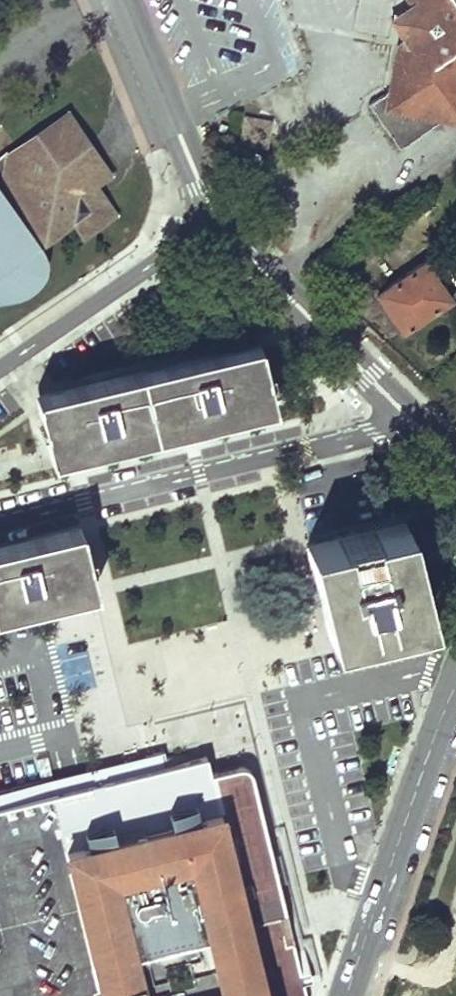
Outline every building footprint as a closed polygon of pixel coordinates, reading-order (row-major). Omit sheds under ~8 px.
[(392,88),(370,103),(372,106),(455,48),(455,0),(421,0),(430,13),(426,39),(412,48),(407,78),(392,88)] [(392,88),(407,78),(412,48),(426,39),(430,13),(421,0),(405,0),(389,17),(400,45),(392,88)] [(372,106),(400,147),(455,110),(455,48),(372,106)] [(0,160),(0,307),(8,306),(22,302),(34,296),(43,288),(48,279),(49,269),(47,260),(42,251),(71,230),(81,245),(118,218),(96,188),(111,178),(67,114),(0,160)] [(267,151),(273,121),(244,115),(238,145),(267,151)] [(451,298),(425,260),(377,293),(391,316),(403,308),(413,324),(451,298)] [(413,324),(403,308),(391,316),(402,332),(413,324)] [(234,417),(273,407),(258,345),(37,398),(53,461),(116,446),(234,417)] [(425,615),(403,522),(309,544),(331,637),(411,618),(425,615)] [(80,535),(0,554),(0,619),(40,609),(95,596),(80,535)] [(202,741),(173,747),(176,762),(115,778),(94,783),(56,792),(0,806),(0,995),(306,995),(251,773),(249,769),(242,766),(236,767),(209,772),(202,741)]
